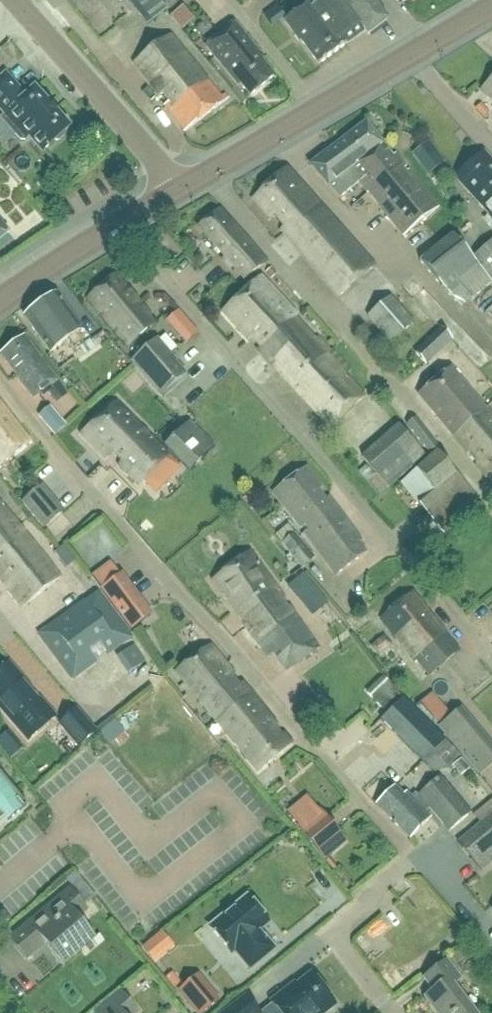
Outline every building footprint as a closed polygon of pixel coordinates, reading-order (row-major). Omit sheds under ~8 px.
[(166,11),(157,0),(129,0),(127,2),(148,27),(166,11)] [(283,22),(293,34),(294,33),(318,65),(345,45),(344,43),(362,30),(366,36),(386,21),(371,0),(312,0),(283,22)] [(182,35),(195,25),(184,10),(171,20),(182,35)] [(240,38),(231,27),(205,48),(237,87),(239,85),(249,97),(273,77),(253,52),(255,50),(243,36),(240,38)] [(220,98),(171,36),(133,65),(157,96),(162,94),(168,102),(163,106),(184,133),(228,99),(224,94),(220,98)] [(4,75),(0,79),(0,111),(5,117),(8,115),(17,126),(14,129),(13,134),(19,141),(24,141),(28,138),(41,153),(54,141),(57,142),(64,136),(64,132),(68,129),(54,114),(55,114),(47,105),(46,105),(33,90),(24,98),(4,75)] [(480,91),(491,104),(491,79),(480,91)] [(483,120),(489,114),(480,105),(473,112),(483,120)] [(365,122),(308,165),(338,201),(359,182),(404,237),(437,209),(396,156),(393,160),(385,151),(386,150),(365,122)] [(482,155),(454,179),(488,217),(484,221),(491,231),(491,166),(482,155)] [(374,267),(286,168),(252,200),(269,220),(273,219),(274,218),(282,226),(279,231),(338,299),(374,267)] [(243,280),(264,263),(218,210),(198,228),(243,280)] [(439,287),(460,309),(490,284),(451,236),(419,261),(439,287)] [(474,259),(491,279),(491,243),(474,259)] [(270,281),(276,276),(270,270),(265,275),(270,281)] [(128,348),(155,325),(147,315),(113,276),(86,299),(120,338),(128,348)] [(314,341),(295,320),(295,316),(260,278),(221,314),(246,341),(251,340),(259,349),(257,354),(265,364),(269,363),(330,430),(365,398),(345,376),(351,370),(332,349),(329,352),(316,339),(314,341)] [(88,342),(55,295),(23,317),(49,354),(67,341),(74,352),(78,349),(84,356),(95,350),(89,342),(88,342)] [(389,344),(413,324),(390,298),(367,318),(389,344)] [(186,343),(197,333),(176,308),(165,319),(186,343)] [(450,356),(458,349),(440,329),(414,353),(425,367),(443,349),(450,356)] [(23,338),(0,355),(0,357),(32,400),(47,389),(56,402),(67,394),(58,382),(56,383),(23,338)] [(160,396),(184,375),(155,342),(131,363),(160,396)] [(452,439),(485,411),(451,369),(416,397),(428,412),(436,411),(443,420),(439,423),(452,439)] [(54,407),(60,417),(76,408),(70,398),(54,407)] [(176,467),(114,405),(81,433),(106,461),(114,454),(121,461),(118,467),(137,485),(140,482),(149,491),(176,467)] [(30,444),(0,407),(0,468),(30,444)] [(54,437),(66,427),(49,407),(37,417),(54,437)] [(452,439),(451,440),(465,457),(472,454),(478,462),(476,468),(491,486),(491,485),(491,417),(486,410),(485,411),(452,439)] [(429,456),(438,449),(415,419),(406,426),(429,456)] [(205,458),(215,448),(189,421),(178,432),(178,433),(164,448),(190,473),(205,458)] [(424,457),(398,426),(361,458),(388,489),(424,457)] [(476,538),(488,527),(481,519),(488,513),(455,475),(437,453),(399,484),(417,507),(453,546),(469,530),(476,538)] [(324,501),(317,492),(321,489),(305,469),(272,495),(303,533),(336,576),(365,554),(358,544),(361,542),(327,498),(324,501)] [(44,528),(62,513),(42,488),(23,503),(44,528)] [(0,503),(0,580),(5,577),(13,587),(8,592),(22,609),(60,578),(0,503)] [(98,529),(73,553),(89,570),(105,555),(111,561),(120,552),(98,529)] [(301,570),(315,559),(294,534),(280,545),(301,570)] [(285,674),(318,651),(250,555),(212,582),(245,627),(244,628),(265,658),(272,655),(285,674)] [(131,631),(150,617),(120,576),(101,591),(131,631)] [(300,578),(285,593),(329,639),(344,624),(300,578)] [(122,626),(97,592),(84,602),(83,602),(37,635),(72,682),(96,664),(87,652),(98,644),(106,655),(126,641),(118,630),(122,626)] [(458,652),(425,612),(426,610),(413,593),(380,620),(392,635),(393,634),(428,677),(458,652)] [(335,596),(328,604),(344,618),(350,611),(335,596)] [(128,675),(146,662),(134,645),(115,658),(128,675)] [(215,722),(250,696),(242,686),(237,690),(230,681),(231,680),(233,676),(209,645),(174,672),(185,687),(198,703),(215,723),(215,722)] [(9,665),(0,672),(0,710),(28,743),(55,720),(40,702),(38,703),(29,692),(30,690),(9,665)] [(365,694),(383,710),(400,693),(383,676),(365,694)] [(215,722),(215,723),(257,772),(292,745),(284,735),(279,739),(271,730),(276,726),(250,696),(215,722)] [(460,757),(402,698),(379,721),(433,774),(440,773),(442,775),(460,757)] [(75,710),(59,724),(79,748),(96,734),(75,710)] [(118,747),(129,738),(111,717),(95,729),(109,746),(114,742),(118,747)] [(491,763),(491,755),(481,742),(463,757),(478,775),(491,763)] [(5,818),(8,822),(26,806),(11,787),(0,775),(0,822),(5,818)] [(448,833),(471,815),(440,778),(417,796),(448,833)] [(407,802),(394,789),(376,807),(409,842),(431,820),(410,799),(407,802)] [(323,860),(346,843),(320,809),(298,826),(323,860)] [(458,843),(482,872),(491,863),(491,814),(458,843)] [(61,966),(92,941),(75,921),(86,912),(69,891),(9,940),(26,961),(45,946),(61,966)] [(268,925),(246,899),(209,929),(231,955),(234,953),(249,971),(274,951),(258,932),(268,925)] [(165,954),(153,940),(142,950),(153,964),(165,954)] [(452,987),(460,981),(445,961),(421,980),(430,992),(421,999),(432,1012),(472,1012),(452,987)] [(195,1012),(203,1012),(218,1000),(198,976),(178,992),(195,1012)] [(310,976),(285,996),(283,994),(271,1004),(278,1012),(326,1012),(334,1007),(310,976)] [(119,994),(96,1012),(135,1012),(119,994)] [(224,1012),(258,1012),(246,997),(224,1012)]
